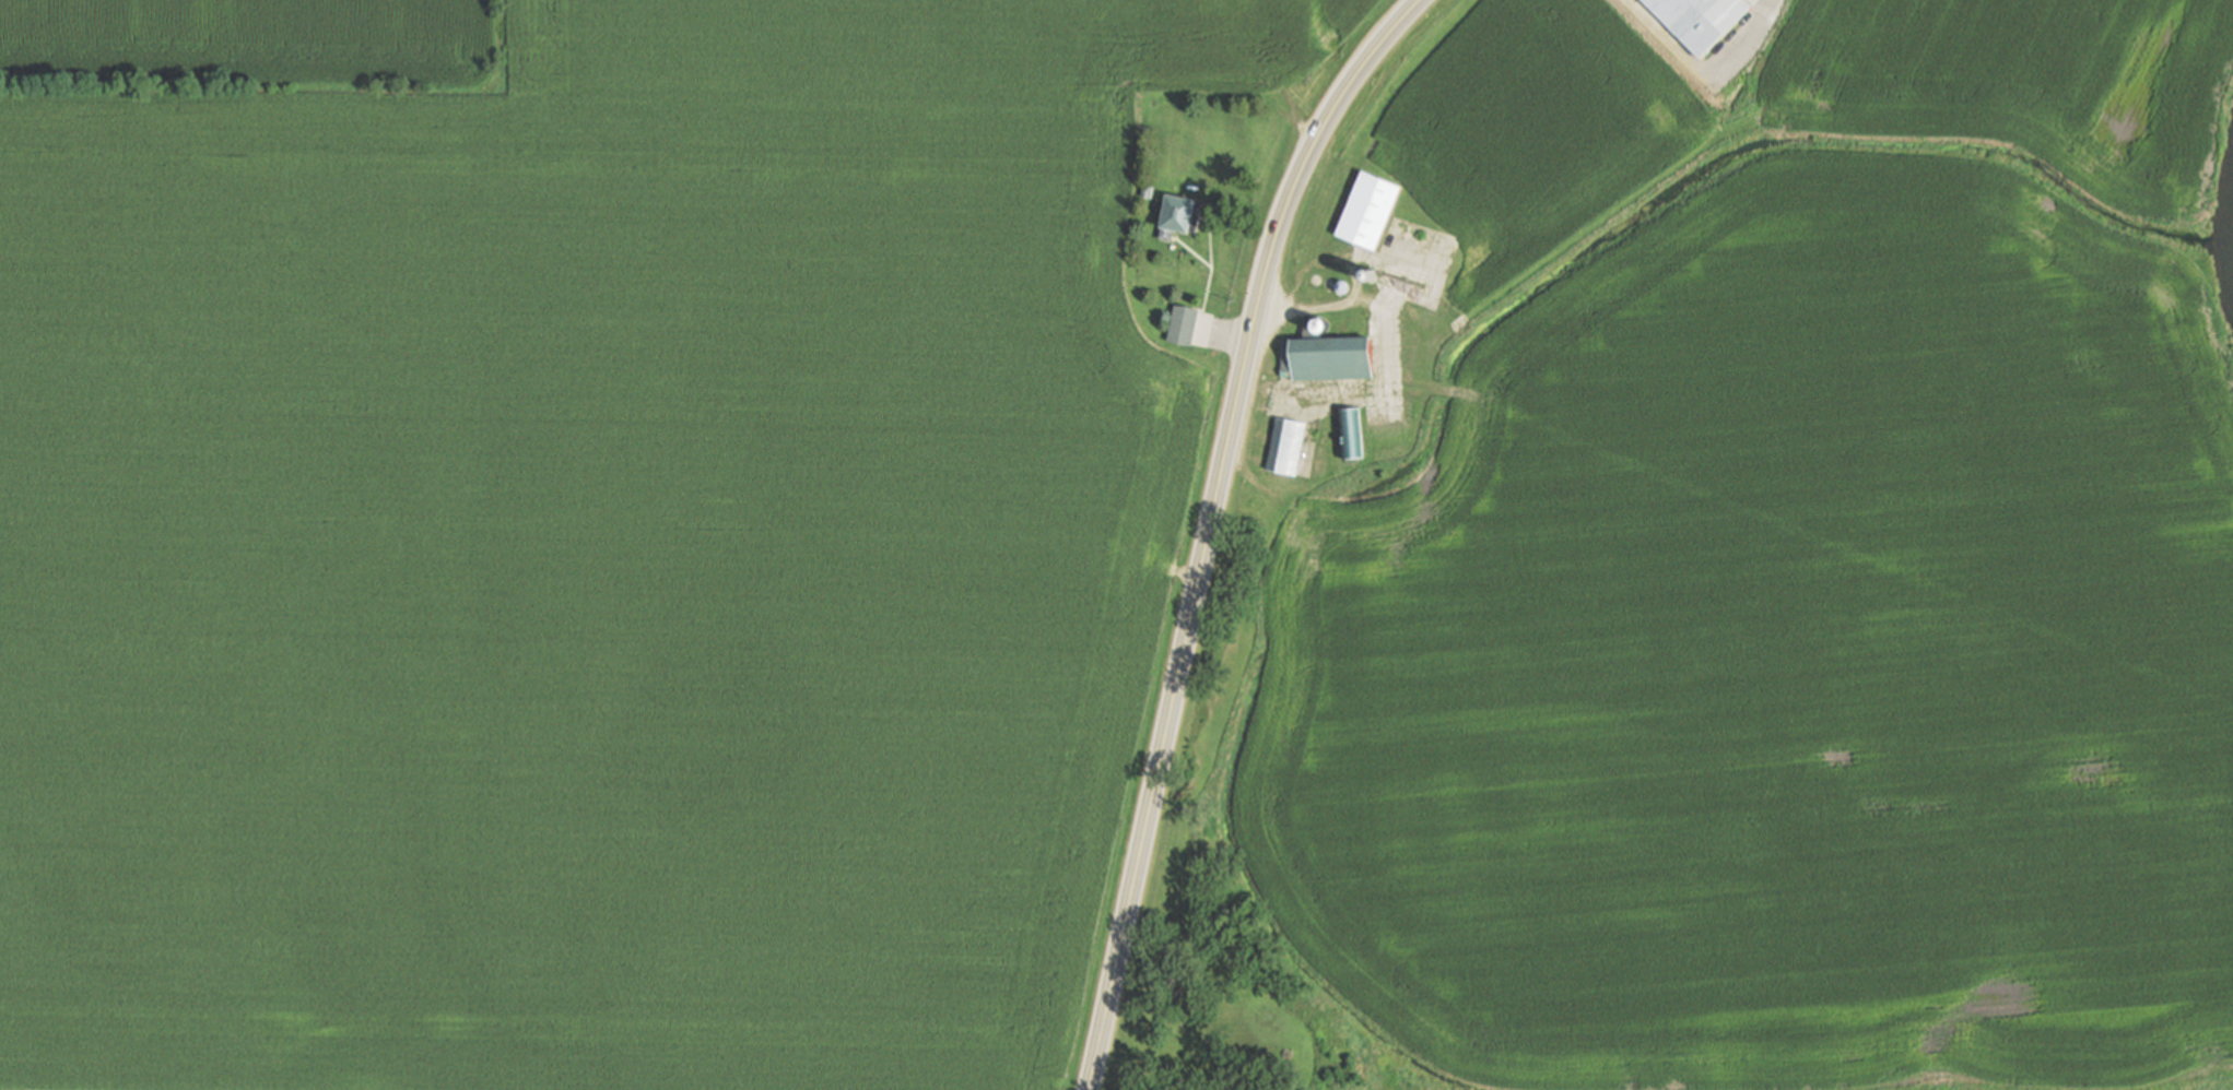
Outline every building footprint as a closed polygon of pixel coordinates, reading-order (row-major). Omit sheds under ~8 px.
[(1678,38),(1697,57),(1749,5),(1743,0),(1640,0),(1678,38)] [(1402,187),(1375,250),(1337,234),(1364,170),(1402,187)] [(1155,187),(1153,198),(1141,194),(1143,185),(1155,187)] [(1168,193),(1202,200),(1197,234),(1175,229),(1173,241),(1161,238),(1168,193)] [(1176,305),(1199,309),(1192,345),(1170,341),(1176,305)] [(1373,376),(1294,379),(1294,375),(1282,375),(1281,340),(1292,340),(1292,335),(1306,334),(1306,325),(1314,325),(1314,324),(1314,323),(1315,322),(1315,321),(1315,320),(1316,320),(1316,319),(1317,319),(1317,318),(1318,318),(1319,317),(1320,317),(1321,317),(1323,317),(1324,317),(1325,317),(1326,318),(1327,318),(1328,319),(1329,320),(1329,321),(1330,321),(1330,322),(1330,323),(1330,324),(1330,325),(1330,327),(1330,328),(1329,329),(1329,330),(1328,330),(1328,331),(1327,331),(1327,332),(1327,334),(1373,332),(1373,336),(1373,343),(1373,376)] [(1358,406),(1363,455),(1343,458),(1338,408),(1358,406)] [(1306,423),(1296,474),(1268,469),(1278,417),(1306,423)]
